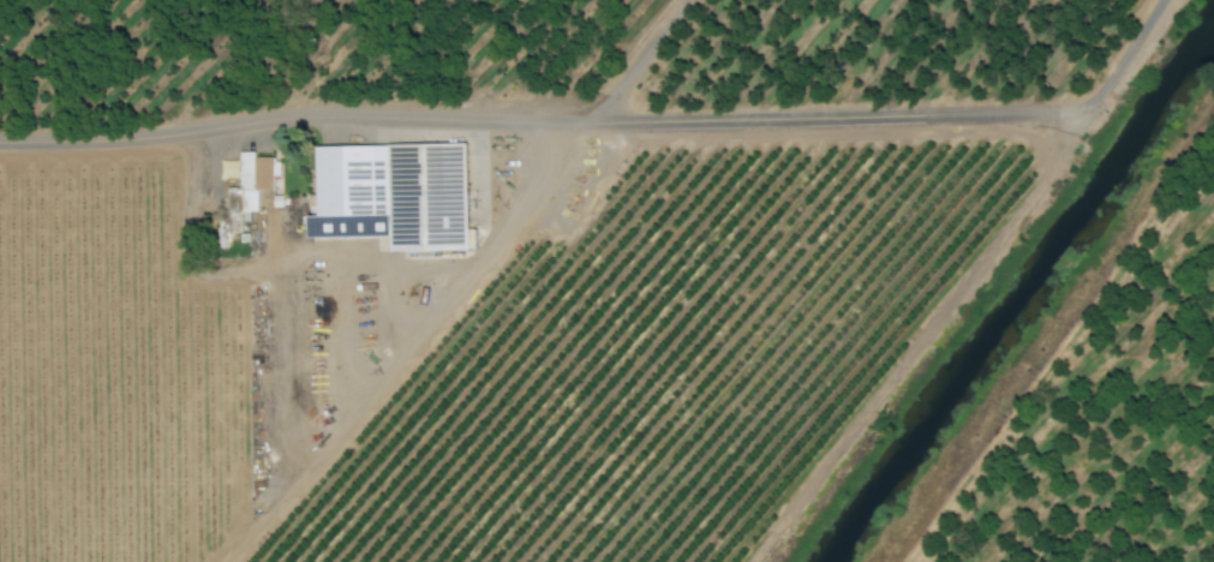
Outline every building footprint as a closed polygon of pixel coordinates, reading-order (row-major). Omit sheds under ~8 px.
[(323,160),(324,216),(313,216),(314,237),(395,236),(395,251),(473,250),(471,143),(394,144),(395,159),(323,160)] [(275,189),(275,157),(256,157),(256,152),(239,152),(239,188),(230,188),(230,220),(251,220),(251,211),(260,211),(260,189),(275,189)]
